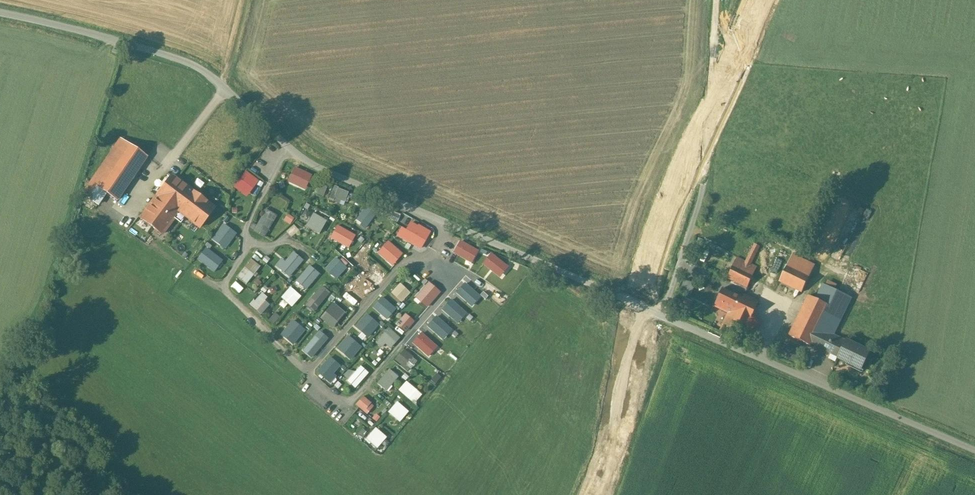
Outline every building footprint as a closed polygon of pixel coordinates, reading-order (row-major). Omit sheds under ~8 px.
[(119,138),(81,194),(88,198),(95,187),(118,202),(147,157),(119,138)] [(235,186),(248,196),(261,179),(248,169),(235,186)] [(296,169),(292,182),(308,187),(312,174),(296,169)] [(214,208),(172,176),(140,218),(162,234),(173,220),(177,224),(183,216),(200,228),(214,208)] [(322,183),(318,193),(325,195),(329,186),(322,183)] [(335,185),(331,196),(346,203),(350,191),(335,185)] [(357,220),(368,227),(377,212),(366,206),(357,220)] [(253,221),(251,229),(269,235),(277,212),(266,208),(260,224),(253,221)] [(322,233),(329,219),(314,212),(307,225),(322,233)] [(292,223),(296,217),(289,213),(285,219),(292,223)] [(432,229),(412,220),(406,218),(398,237),(425,248),(432,229)] [(339,223),(331,236),(350,248),(358,234),(339,223)] [(390,239),(379,251),(394,265),(405,253),(390,239)] [(476,251),(478,248),(466,242),(458,258),(470,264),(471,260),(479,263),(483,254),(476,251)] [(495,263),(490,271),(495,274),(503,259),(492,252),(488,260),(495,263)] [(814,266),(791,255),(778,282),(801,293),(814,266)] [(275,256),(271,261),(277,267),(281,263),(275,256)] [(237,276),(247,284),(263,266),(253,257),(237,276)] [(327,267),(337,276),(346,266),(336,257),(327,267)] [(746,287),(756,267),(737,258),(727,278),(746,287)] [(310,264),(302,273),(312,282),(320,273),(310,264)] [(375,279),(381,272),(374,266),(368,273),(375,279)] [(352,276),(339,292),(354,305),(362,295),(351,287),(357,280),(352,276)] [(692,294),(696,282),(687,279),(682,290),(692,294)] [(830,279),(828,283),(837,287),(839,283),(830,279)] [(393,291),(403,301),(412,292),(402,282),(393,291)] [(315,311),(332,291),(323,284),(306,304),(315,311)] [(812,344),(826,351),(834,336),(852,297),(823,284),(815,299),(809,295),(788,336),(810,346),(812,344)] [(293,306),(303,295),(292,285),(282,296),(293,306)] [(463,305),(459,309),(468,317),(473,312),(464,304),(471,296),(460,287),(453,296),(463,305)] [(727,327),(754,340),(762,321),(752,316),(759,302),(744,294),(742,298),(722,289),(714,307),(730,314),(729,316),(727,315),(726,316),(722,324),(723,325),(720,330),(725,332),(727,327)] [(266,299),(269,296),(263,291),(252,303),(263,314),(272,305),(266,299)] [(335,301),(321,316),(334,327),(348,312),(335,301)] [(366,328),(372,334),(383,320),(373,311),(364,320),(369,325),(366,328)] [(270,319),(274,323),(280,317),(277,313),(270,319)] [(439,337),(448,328),(435,316),(426,325),(439,337)] [(298,325),(288,342),(297,347),(308,331),(298,325)] [(390,326),(377,341),(384,347),(387,343),(393,347),(402,336),(390,326)] [(422,328),(411,341),(425,352),(430,346),(440,354),(445,348),(422,328)] [(313,357),(330,338),(322,330),(304,349),(313,357)] [(869,352),(834,336),(826,351),(838,356),(837,358),(852,365),(851,367),(860,372),(869,352)] [(410,371),(419,360),(405,348),(396,358),(410,371)] [(357,387),(371,372),(362,364),(355,371),(352,367),(344,375),(357,387)] [(391,367),(378,381),(388,390),(401,376),(391,367)] [(408,379),(400,389),(416,403),(424,394),(408,379)] [(365,394),(357,403),(369,413),(376,404),(365,394)] [(402,421),(411,410),(399,400),(389,411),(402,421)] [(367,438),(379,448),(389,436),(377,426),(367,438)]
